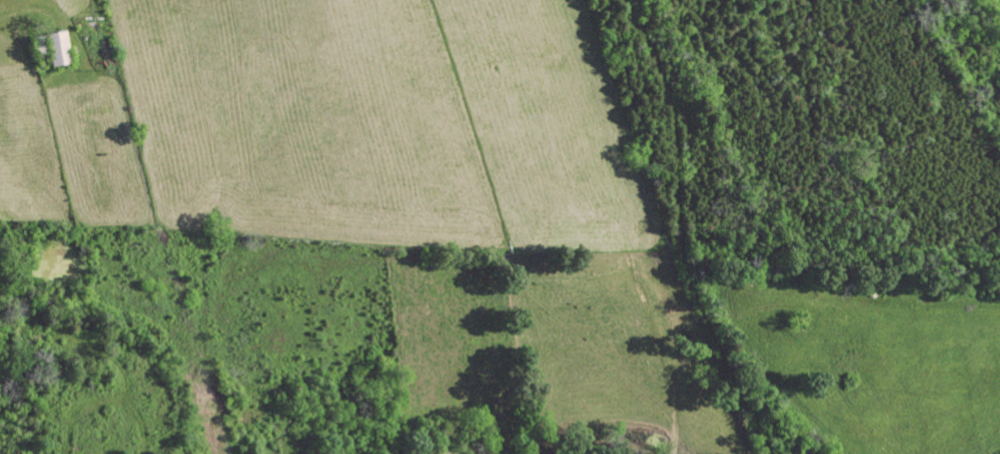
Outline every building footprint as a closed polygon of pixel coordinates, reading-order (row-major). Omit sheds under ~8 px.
[(63,32),(44,35),(50,67),(69,64),(63,32)]
